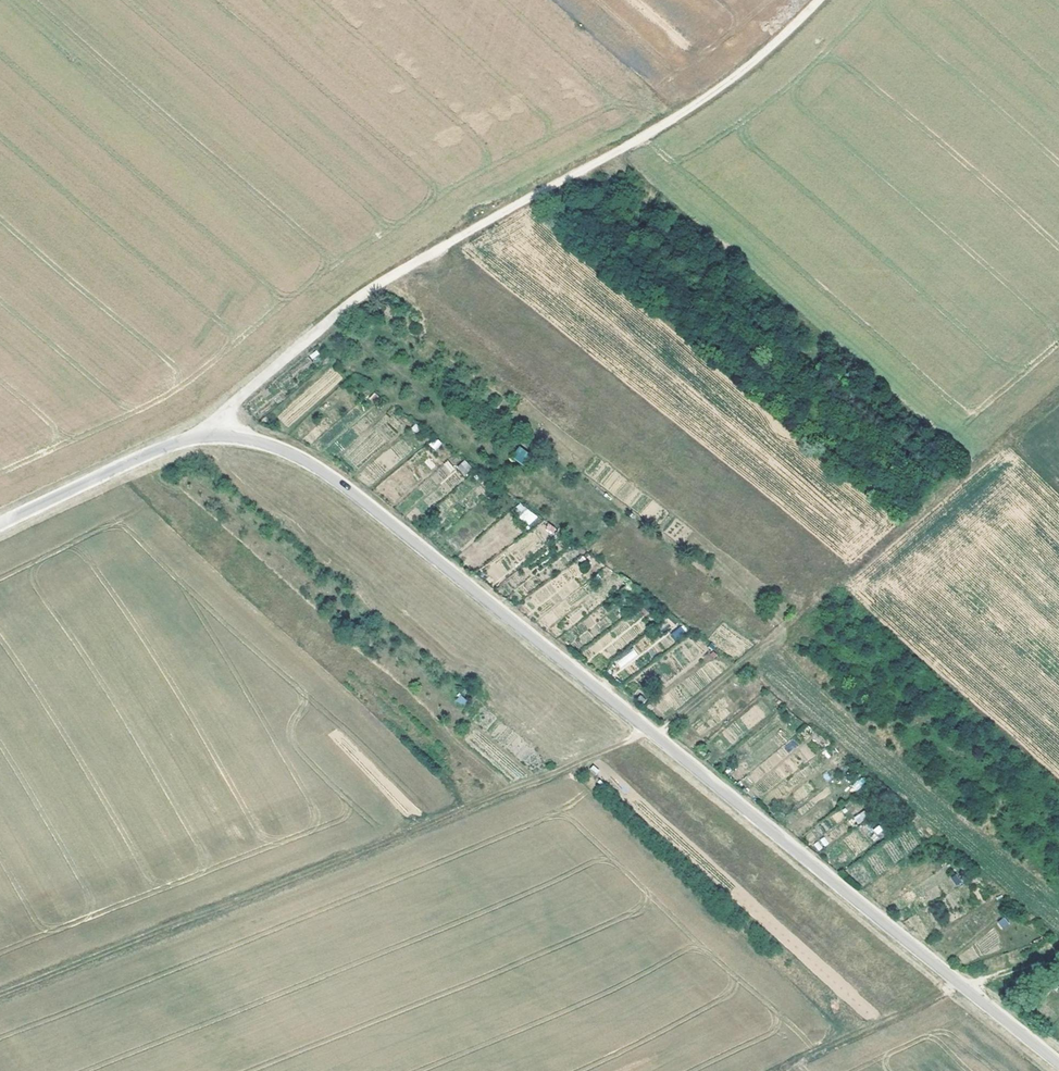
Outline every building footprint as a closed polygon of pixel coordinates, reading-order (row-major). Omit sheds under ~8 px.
[(288,409),(278,415),(285,426),(295,420),(288,409)] [(516,446),(511,459),(525,465),(530,452),(516,446)] [(456,466),(464,475),(473,468),(465,459),(456,466)] [(530,525),(537,517),(521,502),(513,510),(530,525)] [(681,626),(670,634),(676,641),(686,633),(681,626)] [(634,648),(616,661),(621,668),(639,655),(634,648)] [(862,811),(853,818),(858,824),(867,817),(862,811)] [(873,832),(881,837),(885,830),(877,825),(873,832)] [(955,886),(963,883),(959,873),(952,876),(955,886)] [(1001,930),(1009,925),(1004,917),(996,921),(1001,930)]
